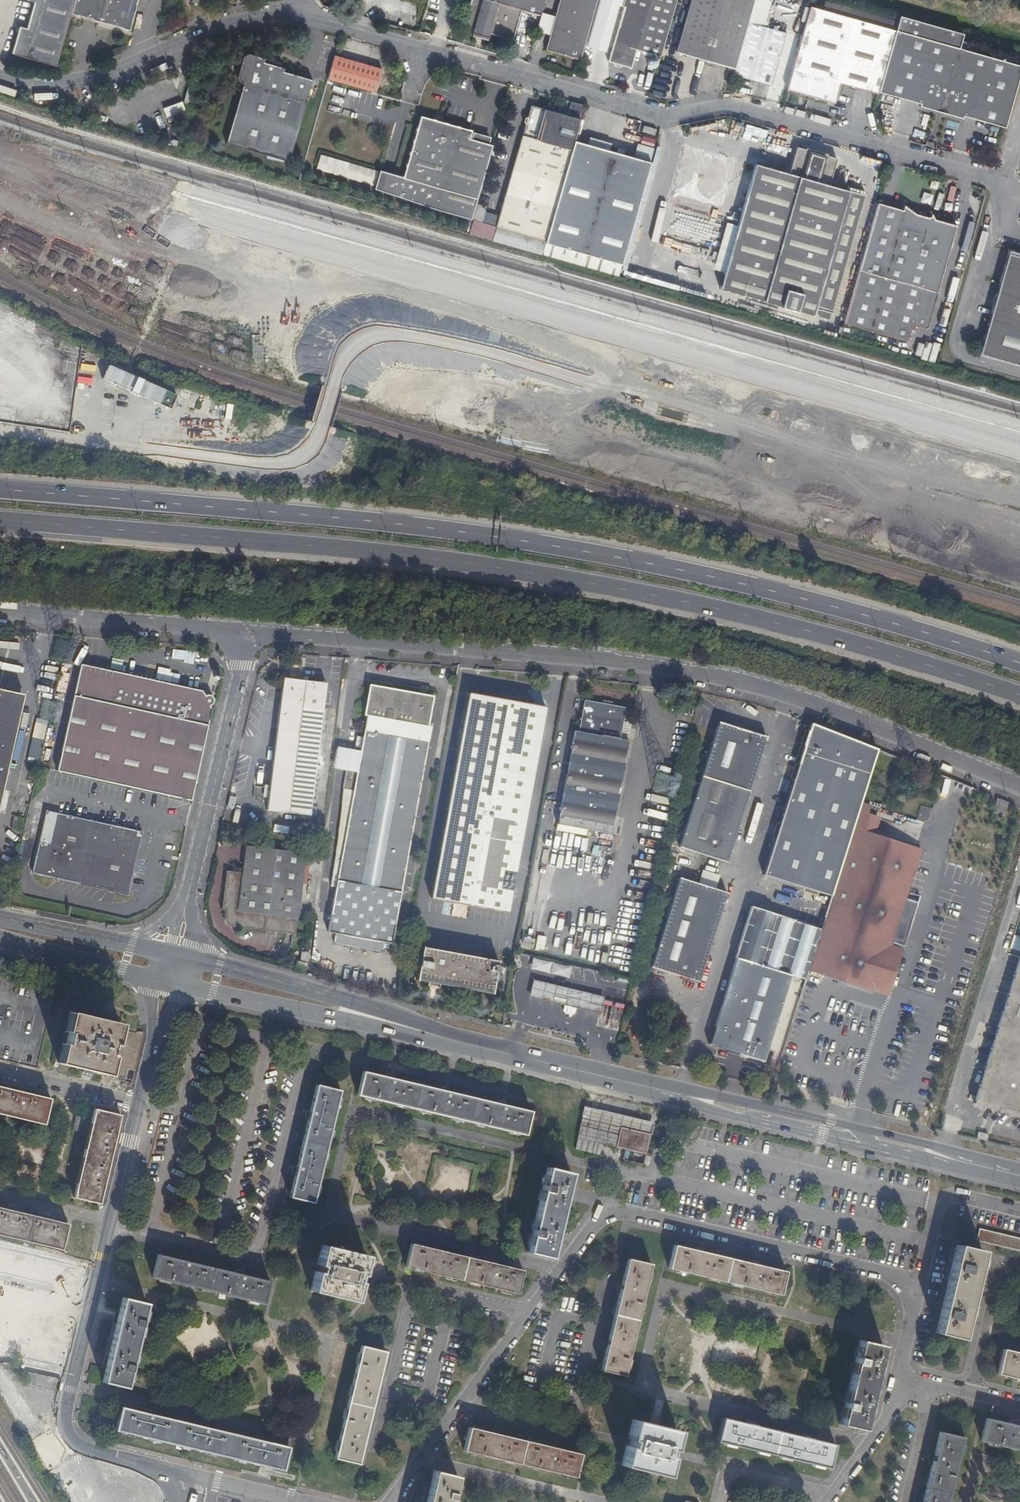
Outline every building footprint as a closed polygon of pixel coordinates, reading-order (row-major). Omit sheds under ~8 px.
[(56,65),(70,14),(74,0),(28,0),(34,2),(27,27),(20,25),(12,53),(56,65)] [(70,14),(129,31),(138,0),(74,0),(70,14)] [(540,15),(542,12),(545,0),(472,0),(465,26),(474,29),(472,34),(488,39),(490,34),(513,40),(522,10),(540,15)] [(580,59),(597,0),(560,0),(555,16),(550,34),(546,50),(580,59)] [(622,6),(623,6),(607,61),(630,67),(635,49),(660,56),(676,0),(624,0),(622,6)] [(677,51),(735,68),(748,22),(752,7),(754,0),(691,0),(677,51)] [(877,91),(895,30),(810,6),(786,89),(828,101),(833,96),(835,98),(840,82),(877,92),(877,91)] [(752,7),(748,22),(760,25),(764,11),(752,7)] [(540,15),(536,31),(550,34),(555,16),(542,12),(540,15)] [(748,22),(735,68),(733,74),(771,85),(785,32),(760,25),(748,22)] [(1019,66),(1019,65),(895,30),(877,91),(886,93),(919,103),(918,105),(961,118),(962,115),(1003,127),(1019,66)] [(958,46),(971,49),(972,44),(960,41),(958,46)] [(638,66),(641,54),(636,52),(632,64),(638,66)] [(243,82),(225,143),(288,160),(311,79),(282,71),(283,67),(280,62),(275,61),(272,56),(267,58),(247,53),(243,55),(236,77),(240,82),(243,82)] [(381,68),(333,55),(327,78),(374,92),(381,68)] [(651,93),(669,95),(670,83),(653,81),(651,93)] [(182,102),(163,105),(165,120),(185,116),(182,102)] [(584,106),(570,102),(567,116),(530,106),(527,117),(526,117),(526,118),(525,118),(523,123),(524,124),(524,125),(525,125),(497,226),(546,240),(574,141),(584,106)] [(471,217),(491,145),(488,144),(470,139),(468,139),(470,130),(443,123),(435,121),(421,117),(404,177),(380,170),(374,190),(471,217)] [(639,132),(652,136),(653,130),(641,126),(639,132)] [(470,139),(488,144),(489,138),(472,133),(470,139)] [(640,166),(637,159),(574,141),(546,240),(545,244),(621,266),(646,181),(644,178),(640,166)] [(796,147),(788,174),(754,164),(719,290),(811,316),(814,307),(830,311),(864,195),(828,185),(836,158),(827,156),(826,154),(806,148),(803,149),(796,147)] [(374,186),(378,171),(321,155),(316,169),(374,186)] [(679,205),(716,217),(719,205),(683,193),(679,205)] [(877,203),(842,324),(906,342),(911,324),(920,326),(923,327),(924,326),(925,325),(927,319),(928,319),(955,226),(923,216),(923,215),(922,214),(921,213),(920,213),(919,214),(918,215),(916,215),(903,205),(901,210),(877,203)] [(667,235),(688,239),(690,231),(669,227),(667,235)] [(543,254),(545,244),(496,231),(493,241),(523,249),(543,254)] [(1008,250),(979,355),(1017,366),(1019,366),(1019,253),(1008,250)] [(830,314),(816,310),(814,317),(828,321),(830,314)] [(111,783),(189,801),(194,780),(210,710),(209,707),(212,705),(213,700),(211,696),(206,695),(204,697),(203,699),(202,699),(199,698),(199,694),(192,692),(154,684),(111,674),(112,672),(80,665),(77,675),(63,741),(56,771),(111,783)] [(282,678),(266,807),(309,813),(325,683),(282,678)] [(363,939),(361,949),(381,953),(383,943),(391,945),(409,845),(429,727),(423,726),(428,699),(370,689),(359,752),(337,747),(333,769),(346,771),(355,773),(341,854),(335,889),(327,932),(335,934),(363,939)] [(478,907),(507,912),(510,892),(515,864),(523,823),(528,796),(535,754),(540,727),(544,706),(495,698),(467,693),(463,713),(458,740),(445,813),(429,899),(478,907)] [(5,772),(6,768),(11,748),(15,728),(19,710),(20,708),(21,700),(0,696),(0,797),(5,772)] [(584,700),(579,725),(621,730),(625,708),(584,700)] [(458,740),(463,713),(449,710),(445,729),(444,738),(458,740)] [(678,848),(729,864),(769,736),(718,720),(678,848)] [(36,763),(45,726),(35,723),(26,760),(36,763)] [(849,738),(811,723),(801,754),(762,874),(831,896),(847,846),(858,810),(861,803),(878,749),(878,748),(849,738)] [(621,730),(579,725),(578,732),(619,740),(621,730)] [(545,728),(540,727),(535,754),(548,757),(554,730),(545,728)] [(619,740),(578,732),(573,731),(559,808),(556,823),(610,833),(628,742),(619,740)] [(343,789),(334,853),(341,854),(355,773),(346,771),(343,789)] [(528,796),(523,823),(536,825),(541,798),(532,796),(528,796)] [(1010,803),(1003,800),(999,811),(1007,813),(1010,803)] [(808,970),(875,992),(890,946),(891,943),(904,947),(918,904),(904,899),(920,849),(871,833),(876,816),(868,813),(870,806),(861,803),(858,810),(847,846),(831,896),(821,929),(808,970)] [(917,818),(927,821),(930,809),(920,806),(917,818)] [(309,813),(266,807),(266,810),(309,816),(309,813)] [(135,861),(141,834),(116,828),(45,813),(31,872),(127,894),(135,861)] [(274,825),(273,832),(293,835),(294,828),(274,825)] [(303,837),(321,840),(322,833),(321,833),(304,830),(303,837)] [(150,836),(141,834),(135,861),(144,863),(150,836)] [(230,926),(293,934),(304,849),(297,848),(296,852),(276,850),(244,846),(241,874),(225,871),(225,872),(221,908),(220,908),(220,909),(220,910),(220,918),(223,918),(224,921),(225,923),(227,925),(230,926)] [(335,889),(341,854),(334,853),(328,888),(335,889)] [(515,864),(510,892),(523,895),(529,867),(515,864)] [(653,966),(703,982),(730,895),(680,879),(653,966)] [(735,956),(805,979),(808,970),(821,929),(750,906),(735,956)] [(333,944),(361,949),(363,939),(335,934),(333,944)] [(890,946),(875,992),(888,996),(902,950),(890,946)] [(428,983),(440,985),(490,993),(490,994),(491,994),(494,980),(495,974),(495,972),(497,972),(498,966),(497,965),(498,960),(496,960),(496,961),(422,948),(422,947),(421,947),(415,981),(416,981),(428,983)] [(972,1102),(1019,1117),(1019,952),(972,1102)] [(763,1061),(790,978),(731,959),(704,1042),(763,1061)] [(293,970),(303,972),(305,963),(296,960),(293,970)] [(547,1000),(565,1004),(568,990),(565,989),(533,981),(530,996),(547,1000)] [(575,1014),(577,1007),(580,993),(568,990),(565,1004),(564,1011),(566,1014),(572,1016),(575,1014)] [(580,993),(577,1007),(601,1013),(604,998),(602,998),(580,993)] [(139,1036),(139,1035),(118,1030),(120,1026),(70,1014),(66,1033),(69,1034),(66,1046),(63,1045),(58,1064),(108,1076),(111,1061),(117,1062),(114,1078),(120,1079),(120,1082),(128,1084),(139,1036)] [(143,1036),(139,1035),(139,1036),(128,1084),(132,1085),(143,1036)] [(771,1062),(778,1065),(782,1052),(775,1050),(771,1062)] [(449,1093),(442,1091),(393,1079),(386,1077),(363,1072),(357,1095),(452,1118),(524,1136),(530,1113),(505,1107),(497,1105),(449,1093)] [(297,1167),(295,1175),(290,1197),(314,1203),(318,1187),(340,1091),(316,1085),(310,1112),(308,1119),(297,1167)] [(44,1125),(50,1100),(37,1097),(0,1088),(0,1114),(44,1125)] [(589,1115),(591,1110),(585,1109),(582,1121),(587,1122),(589,1115)] [(651,1125),(591,1110),(589,1115),(587,1122),(588,1122),(586,1129),(590,1130),(590,1136),(582,1135),(580,1140),(614,1148),(619,1129),(623,1130),(648,1136),(651,1125)] [(99,1205),(120,1117),(94,1111),(74,1198),(99,1205)] [(644,1155),(648,1136),(623,1130),(619,1129),(614,1148),(644,1155)] [(977,1132),(975,1138),(984,1140),(986,1134),(977,1132)] [(527,1254),(549,1258),(553,1245),(557,1246),(570,1189),(566,1188),(569,1174),(547,1169),(527,1254)] [(61,1251),(67,1226),(56,1223),(0,1210),(0,1236),(61,1251)] [(284,1221),(298,1225),(300,1215),(287,1211),(284,1221)] [(979,1229),(978,1230),(995,1238),(996,1233),(979,1229)] [(978,1230),(976,1241),(1019,1251),(1019,1250),(995,1238),(978,1230)] [(996,1233),(995,1238),(1019,1250),(1019,1239),(996,1233)] [(441,1251),(433,1249),(410,1244),(405,1268),(466,1282),(517,1295),(523,1271),(516,1269),(497,1265),(489,1263),(486,1262),(441,1251)] [(956,1245),(955,1249),(974,1258),(979,1260),(981,1251),(956,1245)] [(311,1291),(355,1301),(360,1283),(357,1282),(358,1276),(361,1276),(366,1256),(322,1246),(317,1266),(320,1267),(319,1273),(316,1273),(311,1291)] [(785,1272),(759,1266),(752,1264),(703,1253),(695,1251),(673,1246),(668,1269),(780,1296),(785,1272)] [(955,1249),(944,1299),(967,1310),(975,1276),(979,1277),(980,1269),(977,1269),(979,1260),(974,1258),(955,1249)] [(189,1263),(179,1261),(157,1256),(152,1279),(192,1288),(264,1305),(270,1281),(245,1276),(236,1274),(189,1263)] [(607,1340),(606,1347),(600,1371),(623,1376),(650,1265),(627,1259),(621,1285),(619,1292),(607,1340)] [(102,1383),(125,1389),(145,1304),(122,1299),(118,1312),(115,1312),(101,1369),(105,1370),(102,1383)] [(967,1310),(944,1299),(943,1300),(936,1334),(961,1340),(964,1323),(968,1323),(969,1316),(966,1316),(967,1310)] [(859,1341),(839,1425),(862,1430),(865,1417),(869,1418),(883,1361),(879,1360),(882,1346),(859,1341)] [(362,1347),(335,1459),(358,1464),(364,1439),(366,1431),(378,1383),(379,1375),(385,1352),(362,1347)] [(1002,1350),(996,1375),(1013,1379),(1013,1382),(1019,1384),(1019,1354),(1002,1350)] [(153,1416),(143,1414),(120,1409),(115,1432),(180,1447),(216,1455),(269,1467),(283,1471),(289,1448),(264,1442),(255,1440),(238,1436),(208,1429),(199,1427),(153,1416)] [(745,1425),(722,1419),(717,1443),(828,1469),(834,1445),(810,1440),(801,1438),(755,1427),(745,1425)] [(1018,1426),(1009,1424),(986,1419),(980,1442),(1019,1451),(1019,1427),(1018,1426)] [(668,1449),(671,1449),(675,1430),(632,1420),(627,1439),(630,1440),(629,1447),(626,1446),(621,1466),(664,1476),(669,1457),(666,1456),(668,1449)] [(547,1446),(501,1436),(491,1434),(468,1428),(463,1451),(575,1477),(580,1454),(556,1448),(547,1446)] [(962,1438),(939,1433),(933,1456),(931,1466),(923,1501),(947,1501),(962,1438)] [(876,1471),(884,1473),(887,1464),(878,1461),(876,1471)] [(457,1477),(433,1471),(430,1485),(426,1484),(422,1501),(451,1501),(457,1477)]
